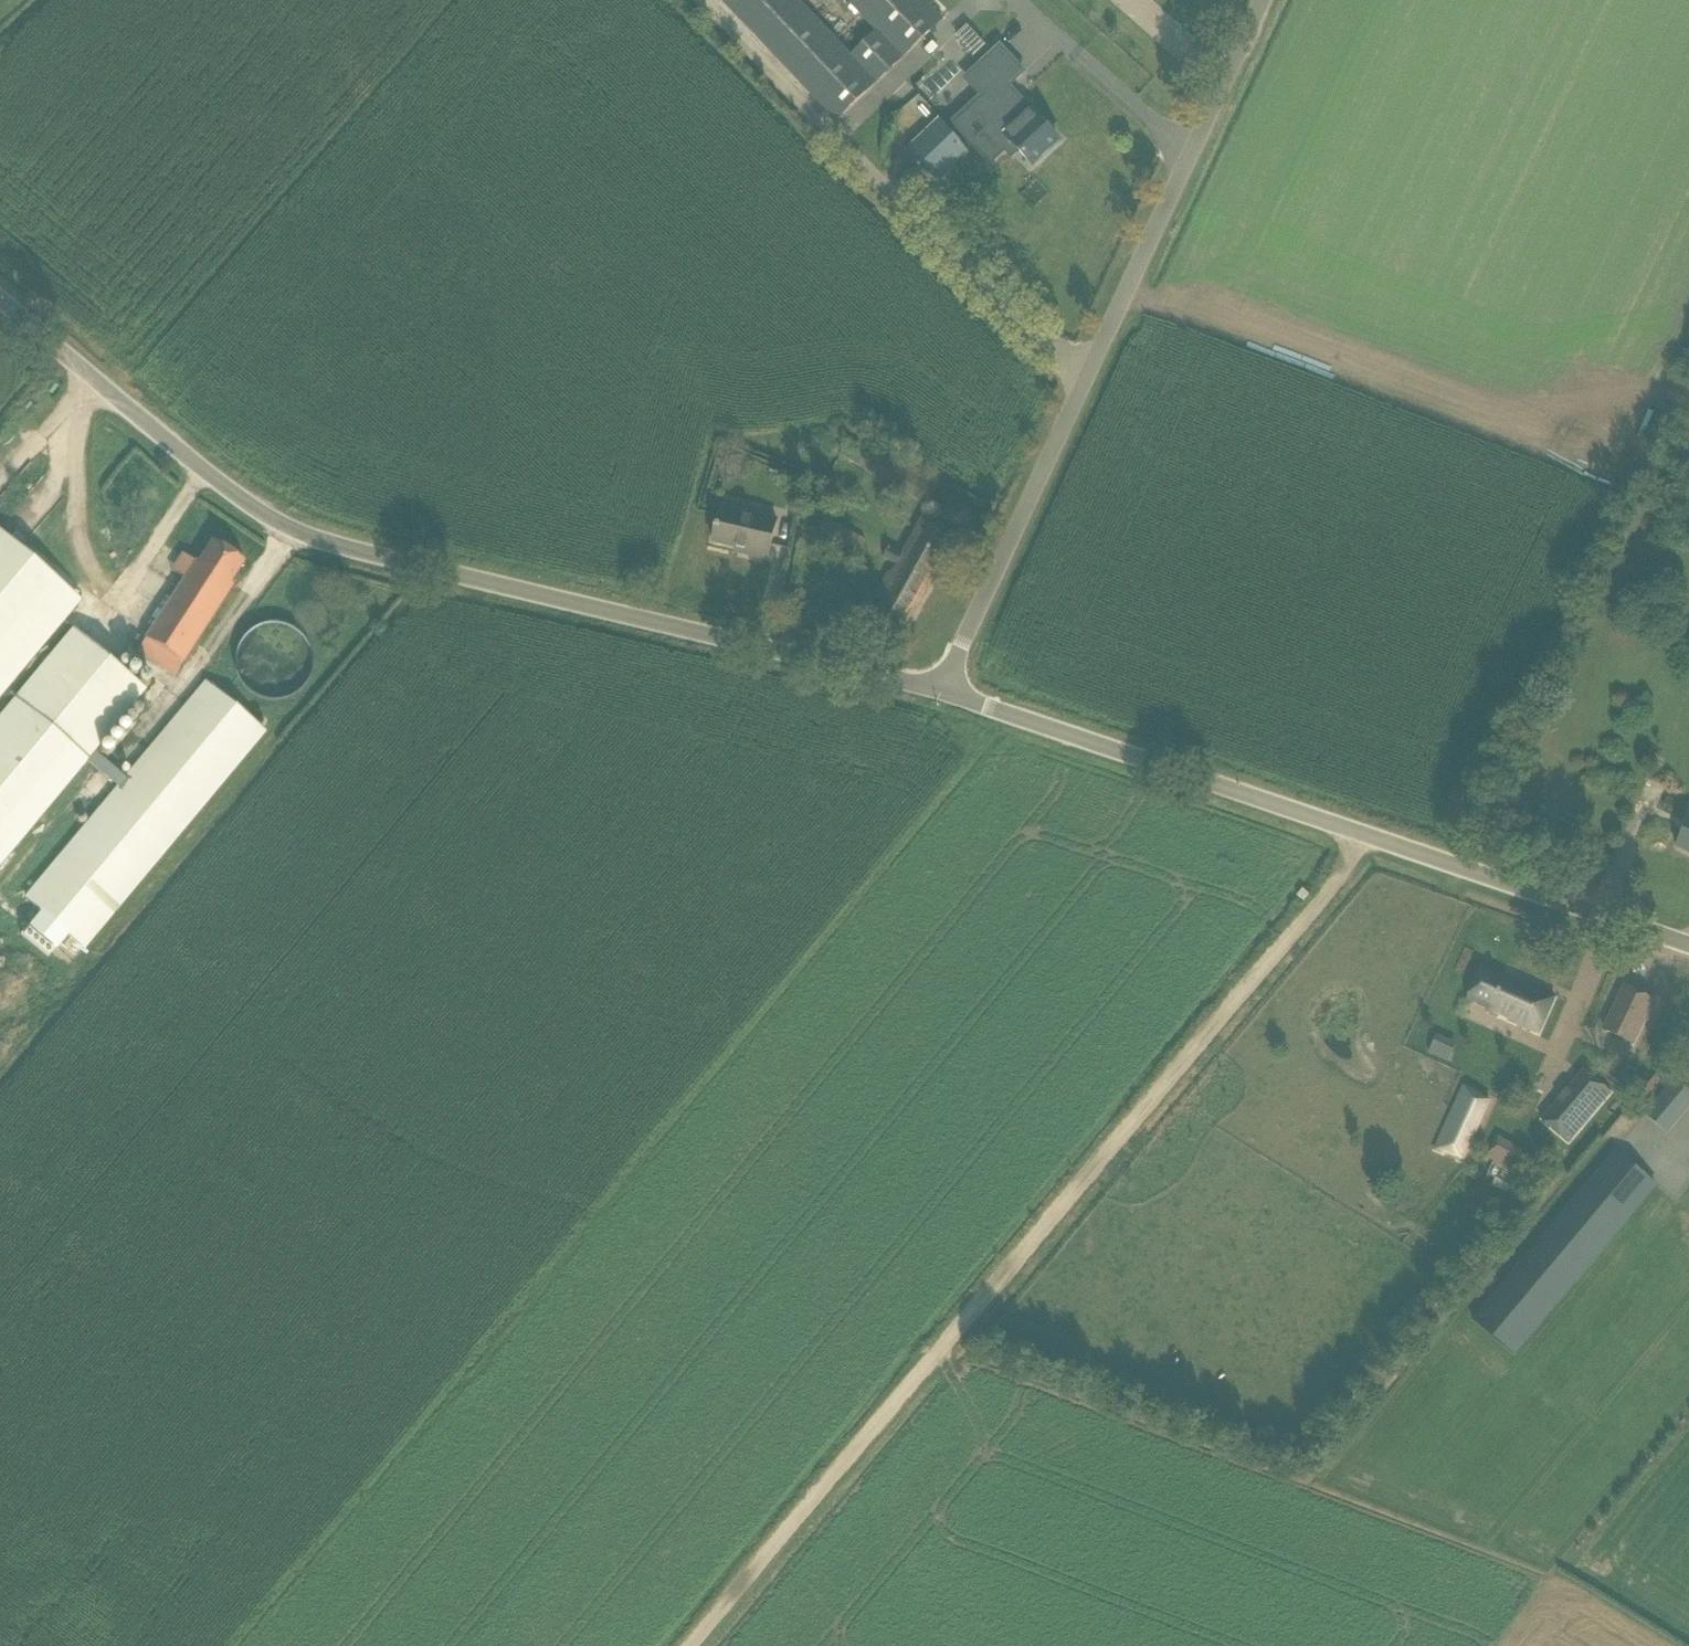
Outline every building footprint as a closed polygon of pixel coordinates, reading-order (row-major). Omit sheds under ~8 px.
[(875,31),(851,54),(799,0),(724,0),(835,120),(942,20),(923,0),(846,0),(875,31)] [(1000,46),(966,78),(981,94),(983,96),(970,108),(989,128),(973,143),(990,162),(1011,142),(1032,164),(1032,165),(1058,140),(1009,86),(1024,72),(1000,46)] [(938,122),(910,148),(940,181),(968,155),(938,122)] [(779,519),(722,506),(713,544),(737,549),(736,553),(768,561),(779,519)] [(815,539),(854,561),(865,540),(828,518),(815,539)] [(65,622),(83,600),(0,530),(0,700),(9,690),(65,622)] [(185,579),(138,651),(174,674),(230,588),(228,586),(232,580),(244,562),(212,541),(200,560),(198,564),(196,562),(193,566),(189,573),(185,579)] [(65,622),(9,690),(16,696),(13,700),(0,716),(0,869),(89,762),(94,756),(92,754),(146,690),(65,622)] [(119,787),(25,899),(42,913),(31,926),(56,947),(67,934),(83,948),(250,748),(264,731),(215,690),(216,688),(212,684),(210,686),(206,683),(192,700),(127,777),(95,751),(92,754),(94,756),(89,762),(119,787)] [(1677,847),(1688,852),(1688,819),(1686,827),(1677,847)] [(1500,1013),(1511,1019),(1510,1021),(1516,1024),(1539,1034),(1555,998),(1526,985),(1524,988),(1515,984),(1515,982),(1481,967),(1467,1000),(1488,1009),(1488,1011),(1499,1016),(1500,1013)] [(1633,1044),(1654,1001),(1626,987),(1604,1029),(1633,1044)] [(1431,1053),(1450,1060),(1456,1045),(1437,1038),(1431,1053)] [(1584,1070),(1541,1120),(1569,1143),(1611,1093),(1584,1070)] [(1648,1114),(1669,1132),(1688,1109),(1688,1092),(1676,1081),(1648,1114)] [(1462,1086),(1433,1150),(1461,1163),(1465,1165),(1466,1166),(1470,1157),(1473,1149),(1468,1147),(1490,1099),(1462,1086)] [(1508,1171),(1519,1151),(1497,1139),(1486,1159),(1508,1171)] [(1615,1151),(1473,1320),(1514,1355),(1656,1185),(1628,1162),(1615,1151)]
